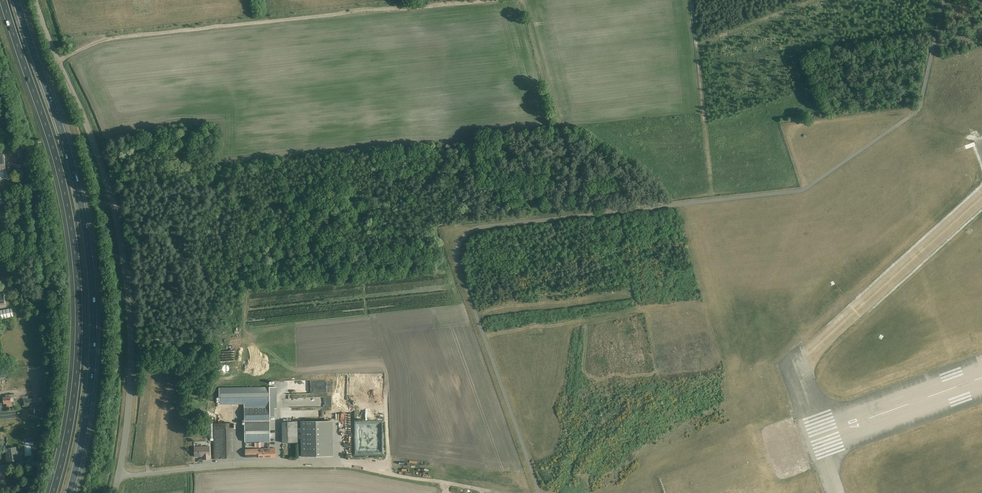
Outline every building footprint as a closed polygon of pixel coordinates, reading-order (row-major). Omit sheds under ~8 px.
[(2,319),(9,317),(13,317),(12,308),(0,310),(2,319)] [(233,348),(216,348),(216,359),(233,359),(233,348)] [(244,404),(244,423),(269,423),(269,413),(269,407),(270,407),(269,387),(219,388),(219,404),(244,404)] [(6,403),(7,407),(15,406),(14,402),(13,397),(15,397),(15,394),(6,395),(6,397),(3,397),(4,404),(6,403)] [(40,405),(44,404),(43,397),(39,398),(24,399),(25,407),(40,405)] [(297,421),(282,422),(283,443),(298,442),(297,421)] [(332,421),(301,421),(301,457),(333,456),(332,421)] [(214,424),(214,429),(215,459),(236,458),(235,428),(235,423),(214,424)] [(244,423),(245,442),(256,442),(270,441),(269,423),(244,423)] [(195,457),(203,456),(205,456),(205,459),(210,459),(210,454),(209,446),(194,447),(195,457)] [(15,447),(7,448),(8,457),(7,457),(7,461),(19,460),(18,455),(16,455),(15,447)] [(245,449),(245,458),(275,456),(275,451),(275,448),(245,449)] [(349,492),(363,492),(363,484),(354,484),(354,485),(348,485),(349,492)]
